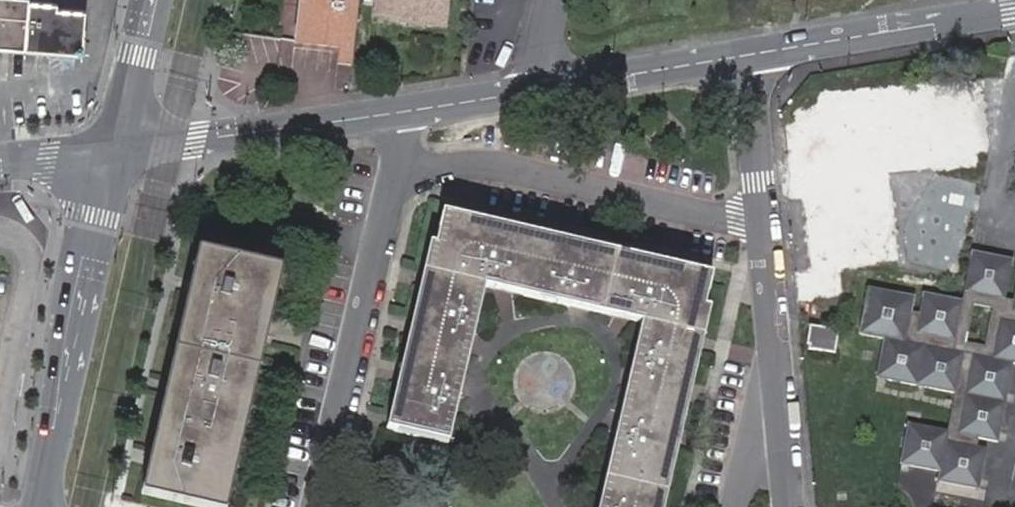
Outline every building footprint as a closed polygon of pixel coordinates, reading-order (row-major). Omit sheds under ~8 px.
[(12,54),(84,58),(87,15),(58,13),(59,8),(30,6),(30,2),(16,1),(1,0),(0,0),(0,53),(12,54)] [(347,66),(354,0),(296,0),(290,42),(335,48),(333,64),(347,66)] [(372,16),(387,17),(387,21),(440,28),(443,0),(374,0),(372,16)] [(899,262),(893,172),(982,167),(981,152),(1000,151),(995,79),(822,89),(823,109),(795,111),(796,125),(784,126),(788,201),(800,200),(806,300),(850,297),(848,265),(899,262)] [(712,275),(441,213),(440,218),(710,281),(712,275)] [(704,308),(710,281),(440,218),(435,245),(391,431),(448,444),(484,287),(641,324),(598,506),(657,506),(704,308)] [(391,431),(435,245),(429,244),(386,430),(391,431)] [(971,249),(958,290),(866,295),(854,331),(877,338),(879,374),(954,398),(943,431),(908,420),(894,463),(980,491),(993,450),(971,443),(996,441),(1014,381),(1014,263),(971,249)] [(149,497),(206,253),(198,251),(142,495),(149,497)] [(274,268),(206,253),(149,497),(192,506),(218,506),(274,268)] [(282,270),(274,268),(218,506),(225,506),(282,270)] [(709,309),(704,308),(657,506),(663,506),(709,309)]
